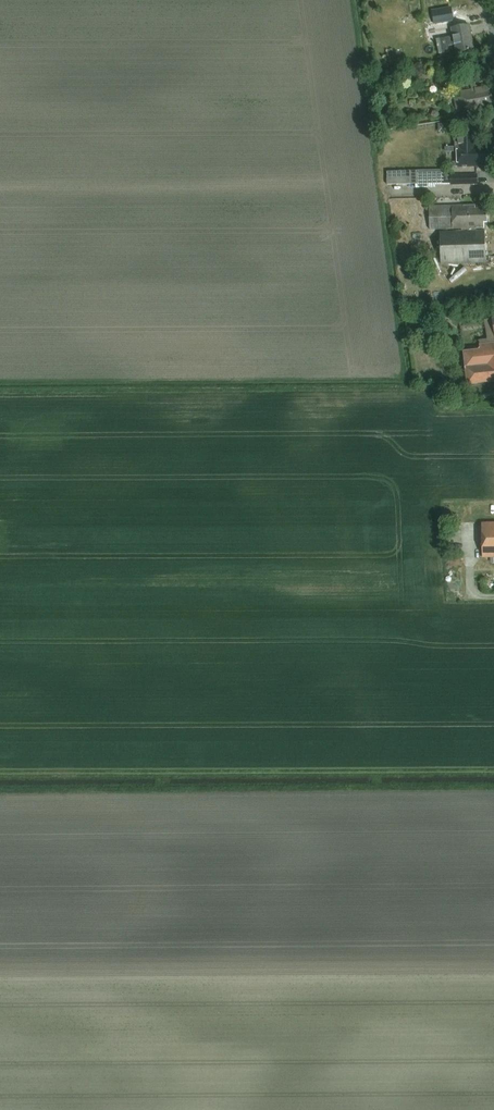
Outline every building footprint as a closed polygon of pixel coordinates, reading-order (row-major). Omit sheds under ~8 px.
[(439,25),(453,23),(451,6),(437,8),(439,25)] [(474,50),(470,25),(451,28),(452,37),(436,39),(440,61),(451,59),(449,46),(454,45),(455,53),(474,50)] [(476,88),(476,84),(470,85),(471,89),(461,91),(462,97),(454,99),(456,111),(464,109),(465,112),(491,107),(490,103),(493,103),(489,86),(476,88)] [(442,130),(450,129),(448,121),(441,123),(442,130)] [(475,141),(475,132),(458,132),(459,147),(457,147),(458,166),(482,166),(482,163),(493,163),(492,147),(483,148),(483,141),(475,141)] [(418,173),(418,171),(411,171),(411,184),(444,184),(444,172),(418,173)] [(478,183),(478,174),(451,175),(451,184),(478,183)] [(429,206),(429,209),(421,210),(421,229),(462,228),(462,230),(440,231),(441,264),(485,262),(484,229),(476,230),(476,228),(484,227),(484,221),(487,221),(487,210),(483,210),(483,208),(475,208),(475,205),(429,206)] [(479,344),(480,347),(467,348),(467,351),(463,351),(467,385),(493,382),(493,343),(479,344)] [(481,522),(481,557),(493,556),(493,521),(481,522)]
